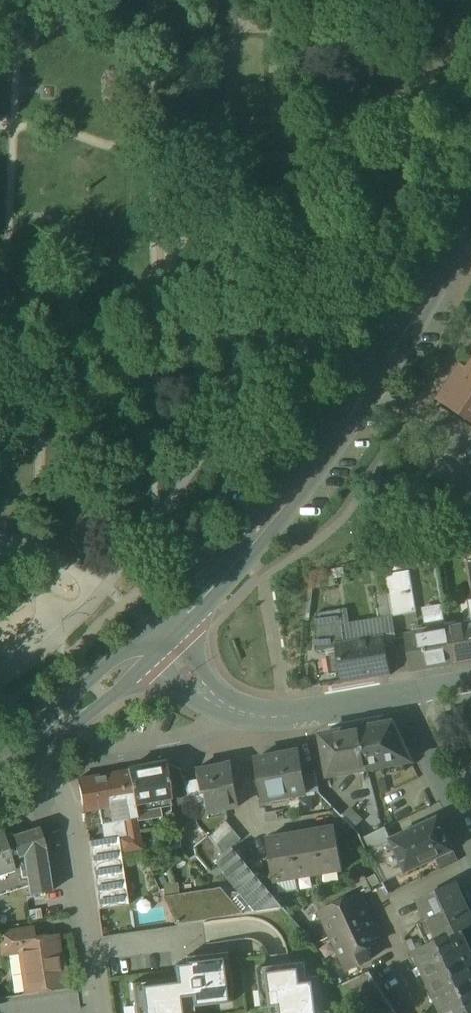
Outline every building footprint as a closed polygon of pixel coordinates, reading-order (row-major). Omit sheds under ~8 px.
[(469,369),(463,365),(440,400),(470,421),(470,366),(469,369)] [(412,590),(388,594),(393,618),(416,613),(412,590)] [(388,594),(375,597),(380,620),(393,618),(388,594)] [(442,608),(424,611),(428,629),(429,629),(429,633),(446,630),(442,608)] [(446,627),(447,630),(453,664),(470,661),(470,623),(446,627)] [(342,626),(316,630),(315,653),(337,649),(336,645),(344,643),(342,626)] [(446,630),(429,633),(429,629),(428,629),(416,631),(416,635),(406,637),(412,671),(453,664),(447,630),(446,630)] [(344,643),(336,645),(337,649),(343,684),(391,675),(384,636),(344,643)] [(393,723),(361,728),(368,771),(412,763),(393,723)] [(361,728),(322,735),(330,777),(368,771),(361,728)] [(299,752),(256,760),(264,799),(288,795),(288,798),(307,794),(299,752)] [(460,765),(470,786),(470,761),(460,765)] [(162,764),(126,770),(135,820),(170,815),(162,764)] [(232,764),(195,771),(196,780),(199,791),(201,791),(204,807),(205,811),(222,809),(222,811),(239,808),(232,764)] [(127,820),(121,821),(124,837),(137,835),(135,820),(126,770),(119,771),(127,820)] [(119,771),(77,779),(84,813),(98,811),(100,824),(121,821),(127,820),(119,771)] [(196,780),(184,783),(192,810),(204,807),(201,791),(199,791),(196,780)] [(439,819),(391,841),(392,842),(405,871),(406,873),(437,859),(454,851),(439,819)] [(343,871),(336,827),(312,831),(320,875),(343,871)] [(39,828),(5,839),(12,861),(18,859),(21,879),(27,878),(28,885),(30,895),(52,892),(44,843),(39,828)] [(386,829),(363,839),(369,852),(392,842),(391,841),(386,829)] [(0,830),(0,893),(5,892),(0,876),(15,871),(12,861),(5,839),(2,830),(0,830)] [(312,831),(290,835),(298,879),(320,875),(312,831)] [(124,837),(115,838),(118,855),(119,855),(140,851),(137,835),(124,837)] [(290,835),(266,839),(274,883),(298,879),(290,835)] [(115,838),(87,842),(98,910),(127,906),(119,855),(118,855),(115,838)] [(207,838),(193,850),(197,859),(210,874),(218,866),(216,864),(224,857),(207,838)] [(392,842),(369,852),(383,882),(405,871),(392,842)] [(282,908),(233,850),(224,857),(216,864),(218,866),(258,912),(282,908)] [(454,851),(437,859),(441,869),(458,860),(454,851)] [(15,871),(0,876),(5,892),(28,885),(27,878),(21,879),(18,859),(12,861),(15,871)] [(363,871),(352,876),(360,894),(362,897),(372,892),(363,871)] [(420,902),(438,942),(460,932),(470,927),(470,917),(456,885),(420,902)] [(223,890),(162,900),(174,924),(243,914),(223,890)] [(360,894),(320,913),(331,937),(370,919),(365,909),(367,908),(362,897),(360,894)] [(370,919),(331,937),(347,972),(371,961),(366,950),(383,942),(376,928),(375,929),(370,919)] [(34,940),(31,927),(0,933),(0,947),(2,957),(22,953),(29,995),(66,989),(63,968),(60,968),(55,937),(34,940)] [(460,932),(438,942),(415,953),(430,985),(436,982),(442,995),(436,997),(444,1012),(446,1012),(470,1001),(470,955),(460,932)] [(193,1008),(233,1003),(227,951),(186,957),(187,964),(173,966),(175,978),(130,984),(134,1012),(194,1012),(193,1008)] [(258,968),(263,1010),(271,1009),(272,1012),(332,1012),(324,1012),(320,977),(307,978),(305,962),(258,968)] [(340,987),(357,1012),(397,1012),(370,972),(340,987)] [(44,993),(47,1012),(63,1012),(69,1012),(65,990),(44,993)] [(446,1012),(470,1012),(470,1001),(446,1012)]
